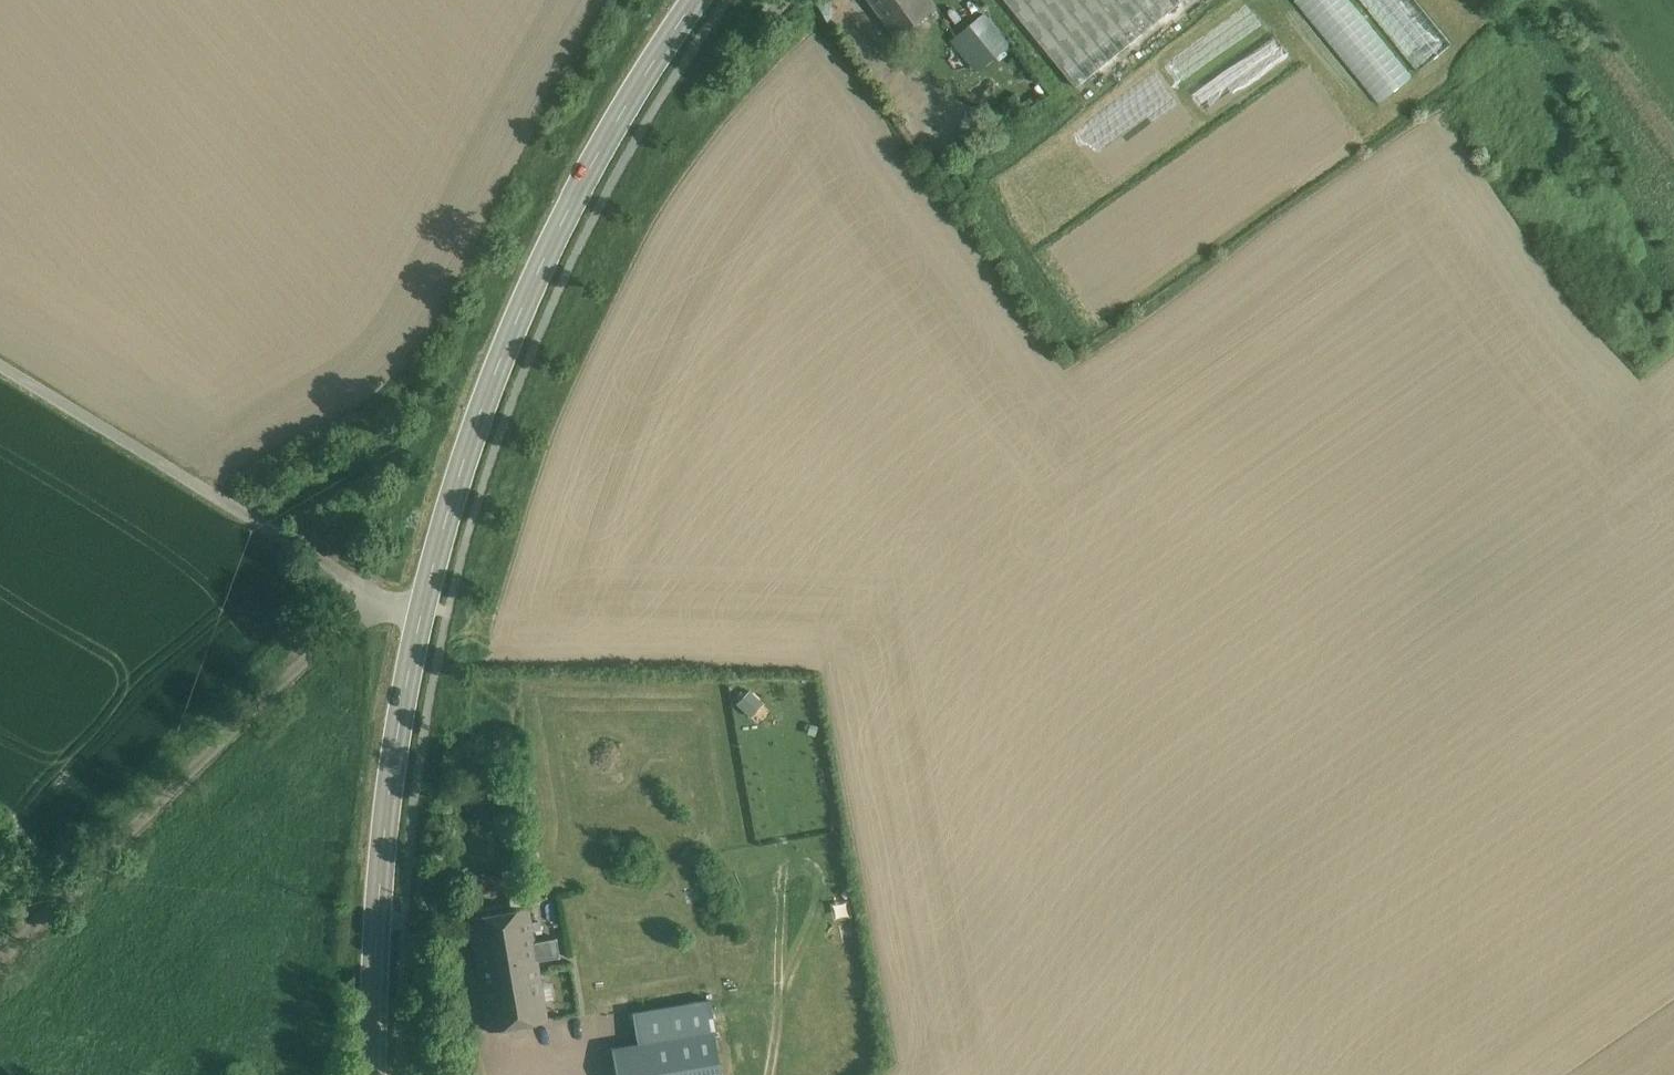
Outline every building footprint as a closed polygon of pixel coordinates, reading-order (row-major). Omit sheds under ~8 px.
[(878,12),(896,0),(869,0),(878,12)] [(878,12),(897,38),(937,9),(931,0),(896,0),(878,12)] [(1076,88),(1184,0),(1005,0),(1076,88)] [(1374,103),(1409,76),(1351,0),(1296,0),(1374,103)] [(984,15),(956,37),(981,68),(1009,46),(984,15)] [(527,910),(470,919),(478,966),(535,957),(536,960),(558,957),(555,939),(533,943),(527,910)] [(609,910),(593,913),(595,928),(602,927),(612,925),(609,910)] [(593,913),(579,915),(581,930),(595,928),(593,913)] [(535,957),(478,966),(489,1029),(546,1019),(536,960),(535,957)] [(636,1018),(640,1043),(713,1031),(708,1006),(636,1018)] [(617,1074),(720,1074),(713,1031),(640,1043),(612,1048),(617,1074)]
